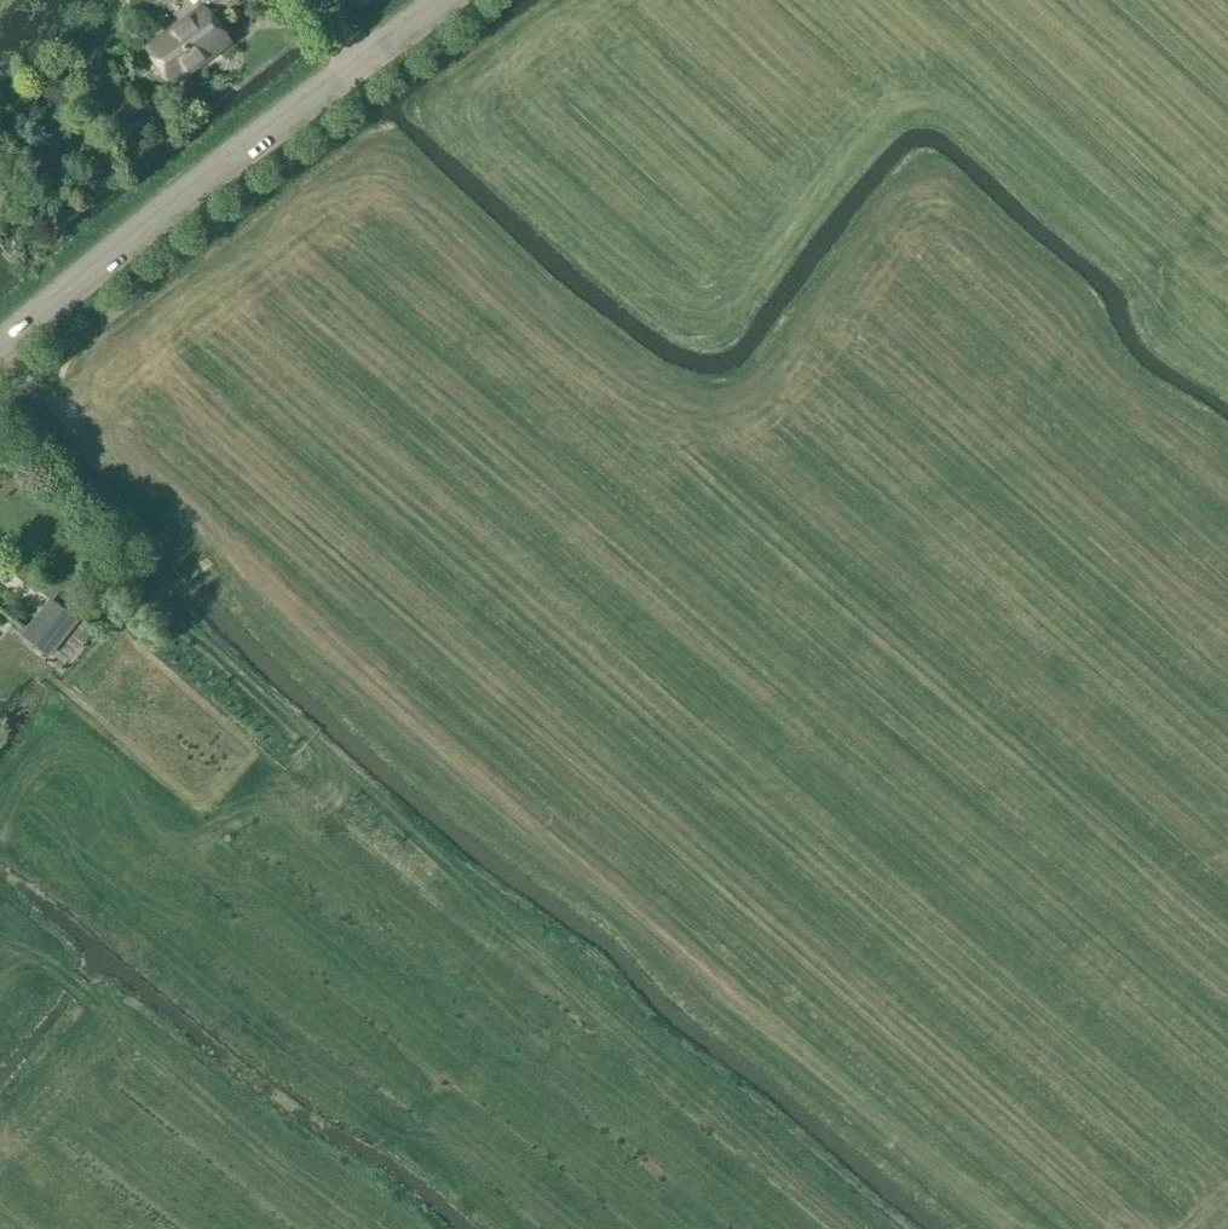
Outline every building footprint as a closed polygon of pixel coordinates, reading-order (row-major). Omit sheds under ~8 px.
[(203,10),(148,51),(172,84),(198,65),(195,60),(208,51),(209,53),(227,40),(216,25),(245,3),(242,0),(196,0),(203,10)] [(49,658),(79,622),(51,599),(21,635),(49,658)] [(84,621),(72,635),(84,645),(96,631),(84,621)]
